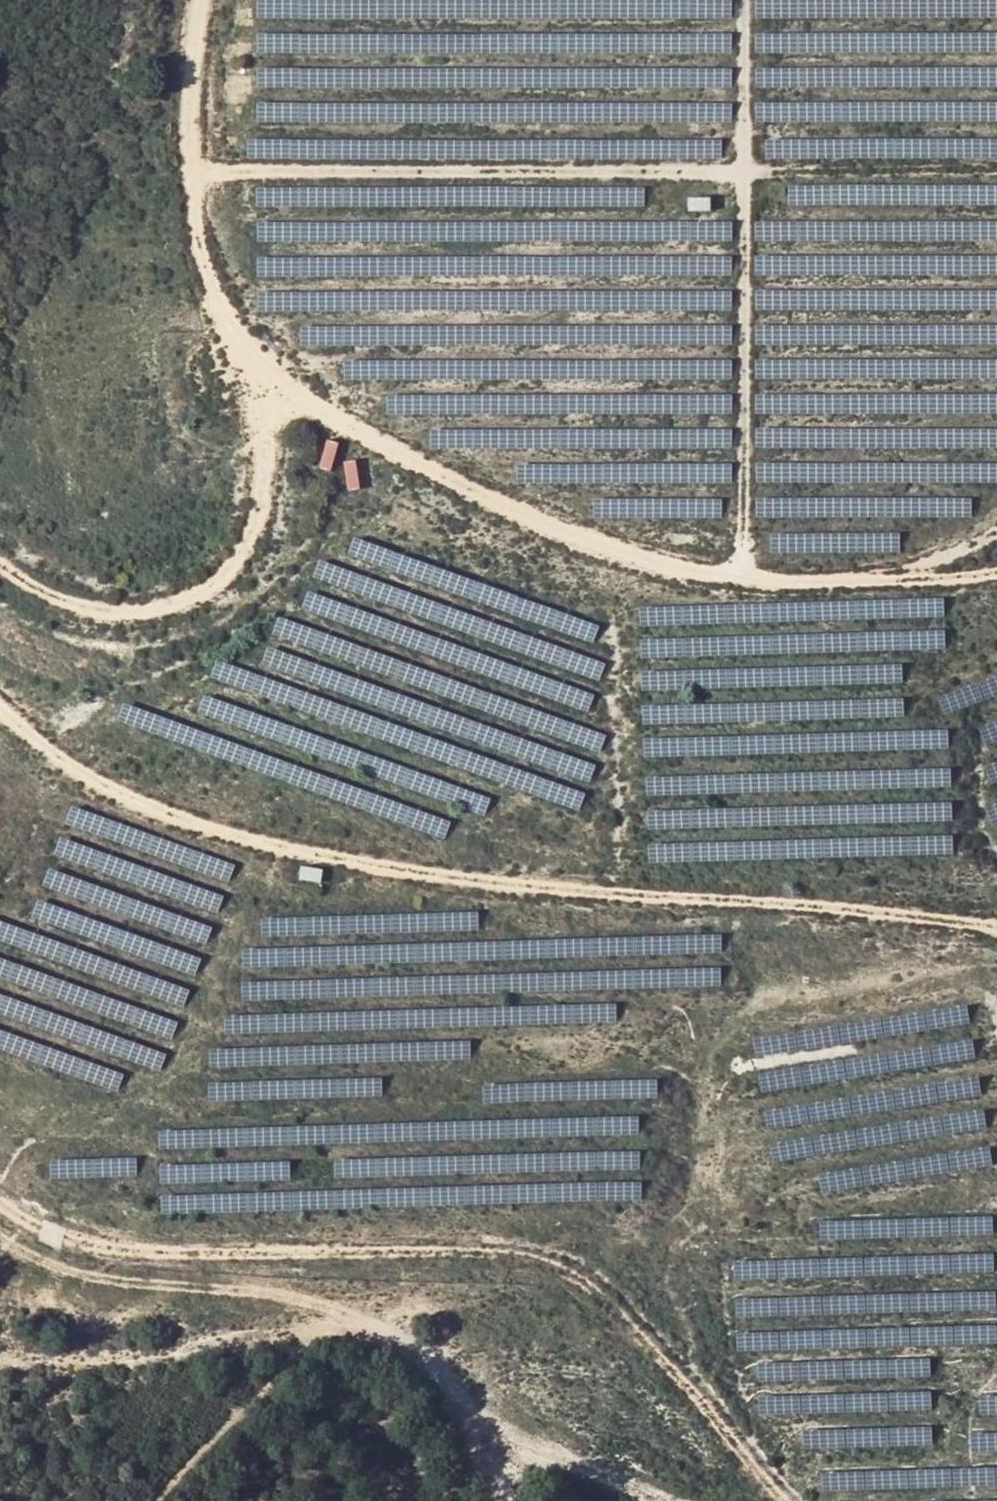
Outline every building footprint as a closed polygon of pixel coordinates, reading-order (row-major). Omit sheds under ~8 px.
[(878,182),(817,182),(817,202),(878,202),(878,182)] [(344,455),(346,487),(375,485),(373,453),(344,455)]
